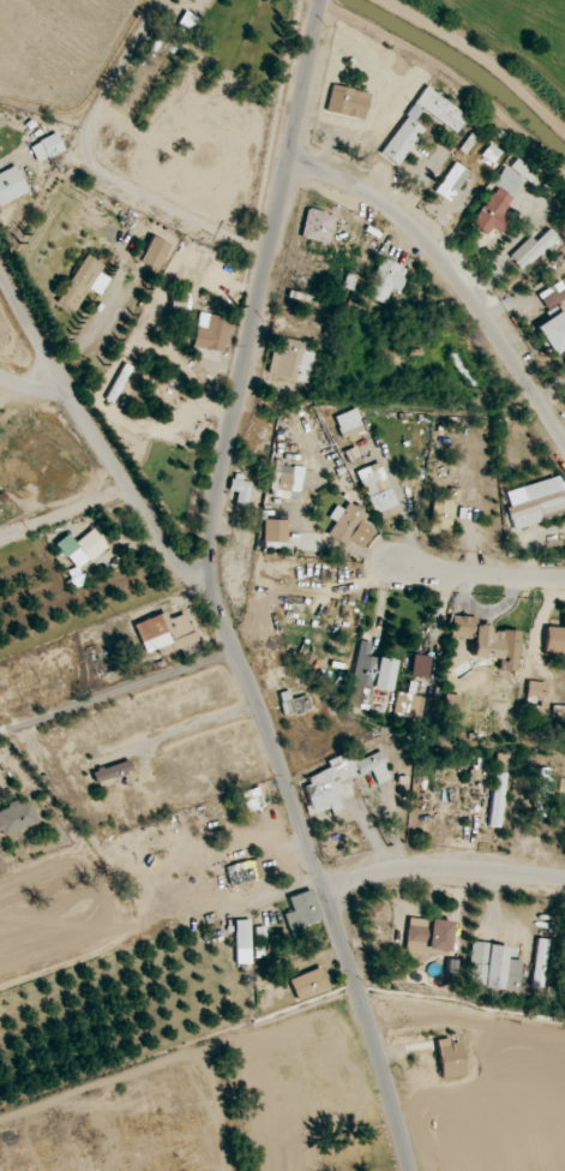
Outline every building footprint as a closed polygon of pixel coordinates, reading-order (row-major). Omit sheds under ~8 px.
[(371,94),(332,84),(326,111),(364,121),(371,94)] [(468,116),(426,87),(380,154),(398,167),(424,129),(413,122),(422,109),(456,133),(468,116)] [(64,151),(56,133),(29,146),(37,163),(64,151)] [(500,151),(488,145),(482,157),(494,163),(500,151)] [(531,183),(537,174),(517,158),(510,167),(531,183)] [(443,198),(447,192),(454,196),(469,171),(453,162),(435,193),(443,198)] [(16,165),(0,173),(0,206),(28,192),(16,165)] [(493,183),(510,195),(521,179),(504,167),(493,183)] [(491,228),(502,234),(510,219),(502,214),(512,197),(494,187),(472,225),(488,235),(491,228)] [(301,237),(328,244),(335,215),(307,208),(301,237)] [(558,237),(550,229),(536,242),(531,236),(509,257),(522,271),(558,237)] [(159,268),(168,244),(150,237),(141,261),(159,268)] [(88,288),(100,295),(110,278),(100,273),(104,265),(86,255),(66,289),(64,288),(56,303),(74,313),(88,288)] [(407,268),(380,258),(365,297),(386,304),(392,288),(399,291),(407,268)] [(189,310),(190,294),(171,294),(170,310),(189,310)] [(564,348),(564,310),(564,309),(535,327),(553,355),(564,348)] [(225,352),(230,317),(198,314),(194,348),(225,352)] [(304,351),(306,343),(276,336),(268,374),(307,382),(313,353),(304,351)] [(476,385),(458,349),(448,354),(466,391),(476,385)] [(365,434),(355,408),(334,417),(344,442),(365,434)] [(397,504),(379,462),(356,472),(375,514),(397,504)] [(290,491),(300,492),(302,470),(273,467),(270,497),(289,498),(290,491)] [(510,507),(506,508),(512,529),(564,514),(564,480),(564,475),(505,492),(510,507)] [(228,490),(238,492),(235,505),(246,508),(251,483),(231,478),(228,490)] [(454,500),(432,499),(430,533),(453,534),(454,500)] [(335,505),(329,518),(335,521),(328,535),(346,544),(348,540),(364,548),(374,528),(363,523),(368,513),(347,503),(344,510),(335,505)] [(288,520),(264,519),(264,548),(287,549),(288,520)] [(75,570),(107,548),(94,529),(74,542),(68,534),(56,542),(75,570)] [(73,589),(87,584),(83,576),(70,581),(73,589)] [(564,611),(562,628),(546,627),(544,655),(564,657),(564,611)] [(185,613),(168,620),(165,612),(134,624),(146,654),(158,649),(160,656),(197,642),(185,613)] [(519,632),(489,630),(489,626),(473,625),(474,617),(452,616),(450,637),(473,639),(472,657),(484,657),(484,661),(499,662),(498,671),(516,672),(519,632)] [(391,691),(397,661),(368,656),(371,642),(360,641),(347,707),(368,711),(372,688),(391,691)] [(430,656),(413,654),(411,676),(428,677),(430,656)] [(546,683),(528,681),(526,696),(545,698),(546,683)] [(424,697),(397,693),(394,716),(420,720),(424,697)] [(282,704),(285,715),(302,710),(302,708),(309,705),(306,696),(282,704)] [(297,781),(311,815),(330,808),(332,814),(343,810),(333,784),(359,773),(360,775),(371,771),(377,784),(391,779),(380,751),(354,762),(350,751),(327,761),(330,769),(297,781)] [(91,771),(95,783),(132,772),(129,760),(91,771)] [(549,768),(537,768),(534,816),(546,817),(549,768)] [(507,774),(496,772),(488,826),(499,828),(507,774)] [(241,793),(247,813),(264,808),(257,788),(241,793)] [(39,824),(31,800),(0,809),(0,836),(39,824)] [(263,879),(258,859),(225,867),(230,887),(263,879)] [(322,921),(311,889),(288,897),(293,911),(283,914),(289,932),(322,921)] [(452,922),(409,917),(405,951),(448,956),(452,922)] [(235,920),(236,964),(251,964),(250,920),(235,920)] [(530,986),(541,988),(549,940),(538,938),(530,986)] [(518,992),(521,961),(507,959),(508,947),(471,942),(466,986),(518,992)] [(297,1002),(329,989),(321,967),(289,980),(297,1002)] [(460,1043),(450,1045),(449,1038),(435,1041),(442,1080),(466,1076),(460,1043)]
